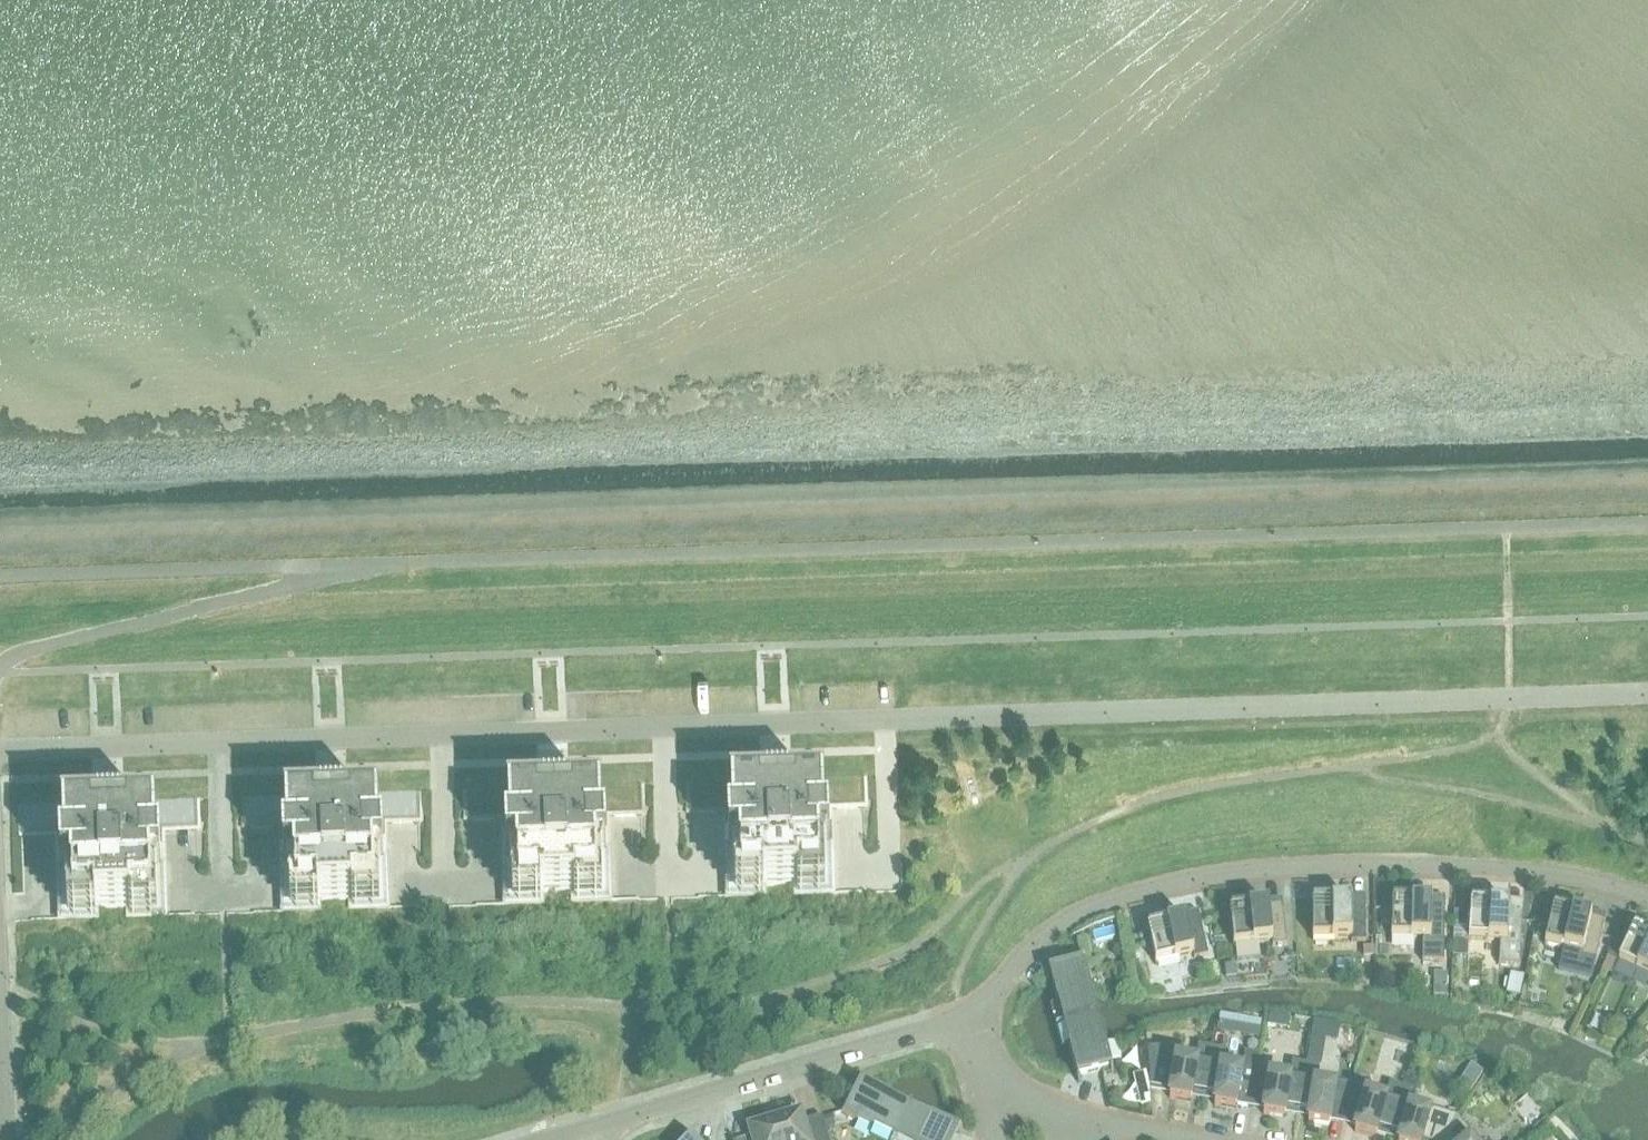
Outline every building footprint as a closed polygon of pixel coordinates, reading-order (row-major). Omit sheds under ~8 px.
[(797,880),(818,879),(817,843),(826,843),(826,846),(828,846),(827,822),(822,823),(822,793),(824,793),(824,791),(792,792),(792,794),(794,794),(794,803),(759,804),(759,795),(762,795),(762,793),(730,794),(730,796),(732,796),(733,826),(728,826),(729,849),(731,849),(731,846),(739,846),(741,882),(762,881),(762,888),(797,887),(797,880)] [(572,810),(537,811),(537,803),(539,803),(539,801),(507,802),(507,804),(509,804),(510,833),(506,834),(506,857),(508,857),(508,854),(517,853),(518,889),(540,889),(540,895),(575,894),(575,887),(596,887),(595,851),(604,850),(604,854),(606,854),(605,830),(600,830),(599,801),(601,801),(601,799),(569,800),(569,802),(571,802),(572,810)] [(374,894),(373,858),(381,858),(381,861),(383,861),(382,838),(378,838),(377,808),(379,808),(379,806),(347,807),(347,809),(349,809),(349,818),(315,819),(314,810),(317,810),(317,808),(285,810),(285,811),(287,811),(288,841),(283,841),(284,865),(286,864),(286,861),(295,861),(296,897),(317,896),(317,903),(352,902),(352,895),(374,894)] [(95,904),(95,910),(130,909),(130,903),(151,902),(150,866),(159,866),(159,869),(161,869),(160,845),(155,845),(154,816),(156,816),(156,814),(124,815),(125,817),(127,817),(127,825),(92,826),(92,818),(94,818),(94,816),(62,817),(62,819),(65,819),(66,848),(61,848),(62,872),(64,872),(63,869),(72,868),(73,905),(95,904)] [(1312,902),(1313,939),(1351,938),(1351,942),(1366,942),(1365,906),(1351,906),(1351,901),(1312,902)] [(1381,911),(1380,924),(1392,924),(1391,938),(1423,938),(1422,962),(1444,962),(1445,907),(1431,906),(1431,902),(1392,901),(1392,911),(1381,911)] [(1471,903),(1468,940),(1500,941),(1499,965),(1520,966),(1523,910),(1509,910),(1510,905),(1471,903)] [(1230,910),(1234,946),(1272,942),(1273,947),(1287,945),(1283,909),(1269,910),(1269,906),(1230,910)] [(1553,908),(1545,944),(1569,950),(1583,953),(1579,972),(1592,976),(1596,961),(1604,925),(1590,922),(1591,917),(1553,908)] [(1148,928),(1156,963),(1193,955),(1194,959),(1208,956),(1200,920),(1187,923),(1186,919),(1148,928)] [(1647,975),(1647,935),(1634,928),(1619,962),(1647,975)] [(1085,964),(1049,973),(1063,1025),(1098,1016),(1085,964)] [(1434,974),(1434,997),(1447,998),(1448,975),(1434,974)] [(1268,1015),(1267,1028),(1280,1030),(1281,1016),(1268,1015)] [(1077,1077),(1112,1067),(1098,1016),(1063,1025),(1077,1077)] [(1192,1094),(1204,1096),(1212,1049),(1199,1046),(1195,1065),(1179,1062),(1177,1047),(1148,1049),(1151,1087),(1171,1090),(1170,1099),(1190,1103),(1192,1094)] [(1237,1097),(1252,1100),(1257,1069),(1256,1069),(1244,1067),(1242,1066),(1241,1073),(1223,1070),(1226,1051),(1212,1049),(1204,1096),(1216,1098),(1215,1107),(1235,1110),(1237,1097)] [(1246,1053),(1244,1067),(1256,1069),(1258,1055),(1246,1053)] [(1286,1110),(1298,1112),(1306,1065),(1292,1063),(1289,1081),(1270,1078),(1271,1071),(1257,1069),(1252,1100),(1266,1102),(1263,1115),(1284,1119),(1286,1110)] [(1331,1113),(1345,1116),(1352,1085),(1336,1083),(1335,1089),(1316,1086),(1319,1067),(1306,1065),(1298,1112),(1310,1114),(1308,1123),(1329,1126),(1331,1113)] [(862,1083),(846,1116),(896,1139),(954,1139),(959,1131),(862,1083)] [(1378,1130),(1389,1134),(1403,1088),(1390,1084),(1384,1102),(1366,1097),(1368,1090),(1352,1085),(1345,1116),(1359,1120),(1355,1133),(1375,1139),(1378,1130)] [(1425,1139),(1442,1139),(1457,1117),(1431,1109),(1429,1116),(1411,1110),(1416,1092),(1403,1088),(1389,1134),(1401,1137),(1400,1139),(1422,1139),(1425,1139)] [(775,1123),(780,1139),(829,1139),(822,1117),(803,1123),(801,1115),(775,1123)] [(1475,1139),(1457,1117),(1442,1139),(1473,1139),(1475,1139)] [(775,1123),(749,1130),(752,1138),(745,1139),(780,1139),(775,1123)]
